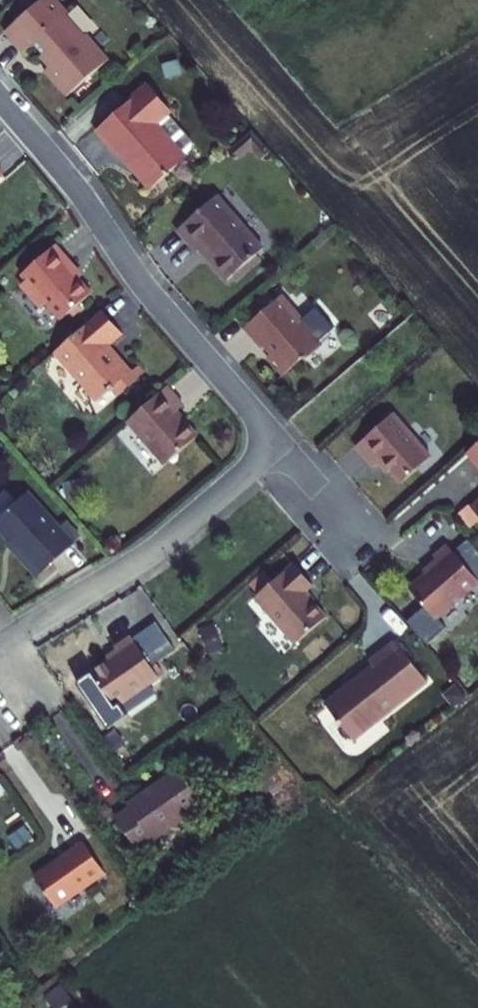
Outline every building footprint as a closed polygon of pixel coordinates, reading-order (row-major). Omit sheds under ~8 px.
[(24,56),(36,46),(55,69),(47,75),(69,101),(111,65),(89,39),(86,43),(67,20),(70,17),(56,0),(48,0),(7,35),(24,56)] [(150,192),(185,162),(155,127),(171,114),(149,88),(97,133),(118,157),(119,156),(150,192)] [(261,252),(215,199),(176,233),(196,255),(202,250),(212,262),(210,264),(225,282),(261,252)] [(45,304),(60,321),(90,296),(78,281),(68,270),(72,267),(55,247),(21,276),(26,282),(20,286),(39,309),(45,304)] [(72,267),(68,270),(78,281),(82,278),(72,267)] [(302,322),(282,298),(243,331),(260,352),(263,349),(269,357),(265,360),(281,378),(299,363),(306,361),(321,348),(300,324),(302,322)] [(102,312),(57,351),(62,358),(60,360),(71,373),(77,374),(77,380),(92,398),(101,398),(108,393),(109,394),(113,390),(118,396),(137,380),(119,359),(115,363),(103,349),(120,334),(102,312)] [(182,408),(165,389),(126,423),(163,466),(195,439),(180,421),(179,422),(173,416),(182,408)] [(396,487),(426,462),(389,419),(352,450),(370,471),(377,464),(396,487)] [(462,458),(477,477),(477,445),(462,458)] [(28,492),(0,516),(0,528),(19,550),(16,553),(37,577),(74,544),(73,543),(59,527),(28,492)] [(467,514),(477,527),(477,504),(467,514)] [(67,521),(59,527),(73,543),(80,537),(67,521)] [(447,555),(466,577),(477,566),(477,564),(461,544),(447,555)] [(430,623),(473,586),(466,577),(447,555),(442,550),(428,561),(433,567),(404,593),(430,623)] [(250,600),(290,646),(321,620),(300,595),(308,588),(290,566),(250,600)] [(202,627),(210,650),(225,645),(216,622),(202,627)] [(158,677),(131,637),(116,647),(120,653),(92,672),(93,673),(79,683),(106,723),(121,712),(116,706),(158,677)] [(338,692),(320,706),(348,742),(422,684),(390,644),(364,664),(368,669),(346,686),(348,689),(340,694),(338,692)] [(208,689),(206,704),(219,705),(221,690),(208,689)] [(204,805),(178,768),(126,804),(129,808),(116,817),(138,850),(204,805)] [(104,873),(83,842),(35,876),(56,906),(104,873)] [(48,993),(57,1007),(72,997),(62,982),(48,993)]
